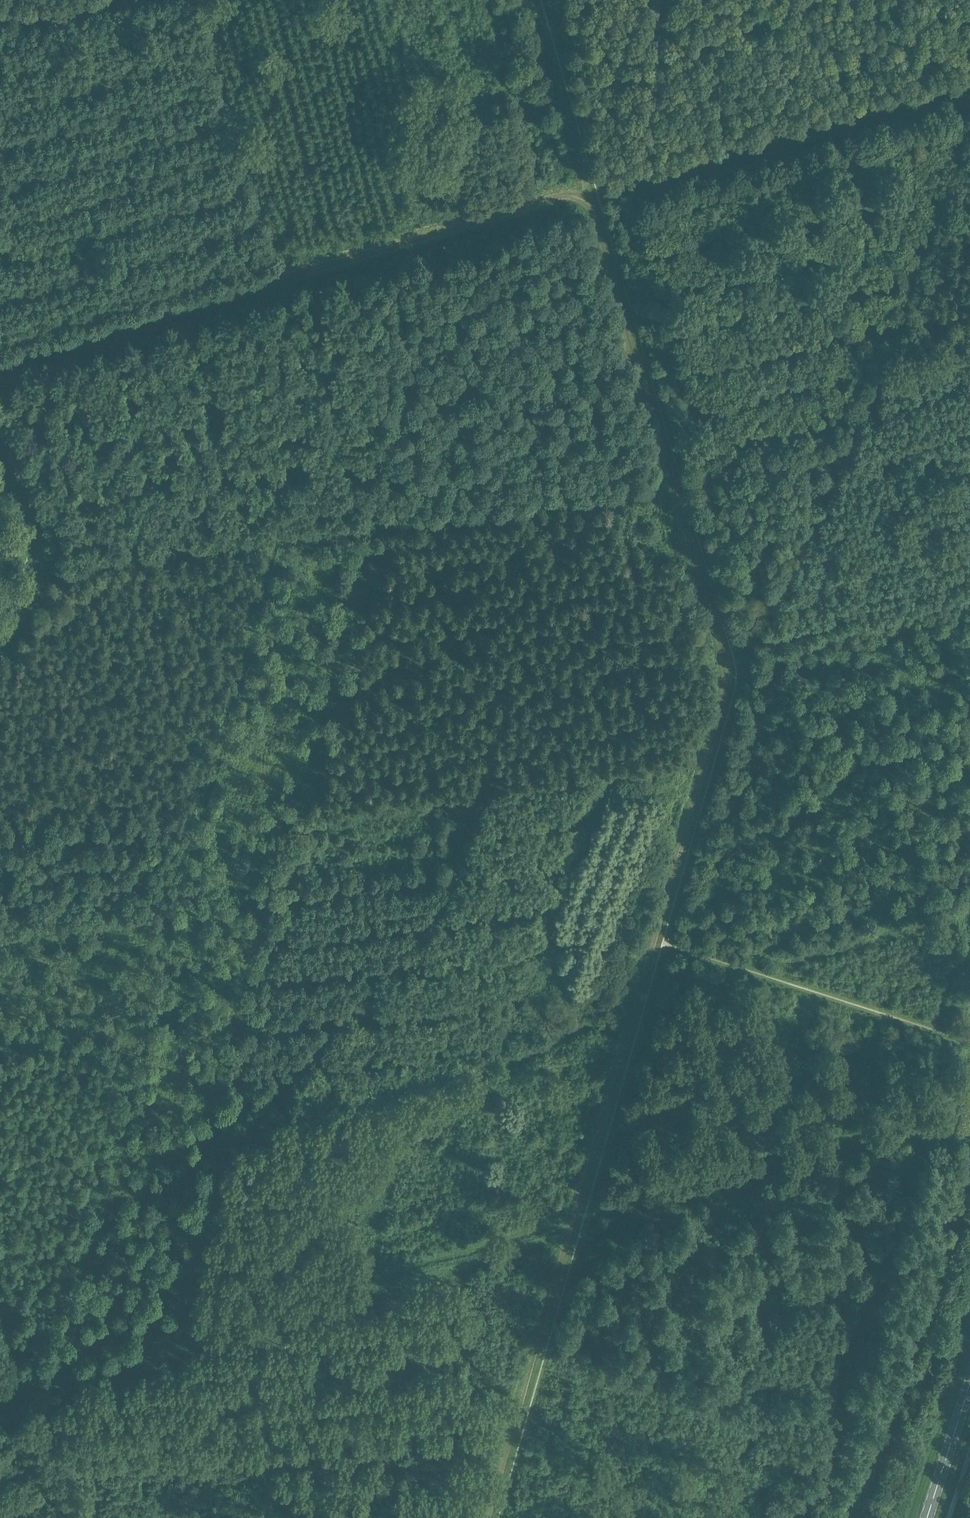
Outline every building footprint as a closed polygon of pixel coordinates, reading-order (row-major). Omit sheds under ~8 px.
[(47,589),(42,597),(57,607),(62,599),(47,589)]
